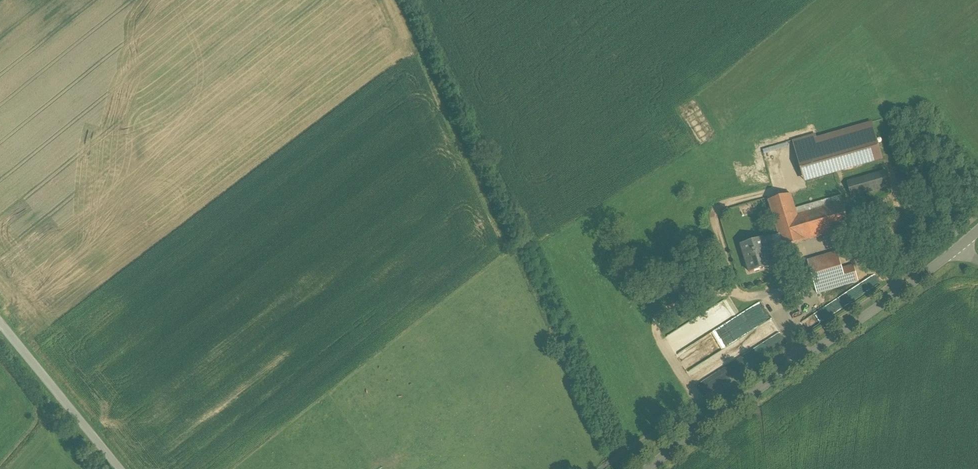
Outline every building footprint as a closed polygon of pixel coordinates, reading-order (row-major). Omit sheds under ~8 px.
[(711,140),(692,108),(681,115),(701,146),(711,140)] [(815,136),(794,142),(805,182),(882,159),(871,123),(816,140),(815,136)] [(886,173),(849,183),(854,199),(891,189),(886,173)] [(765,242),(768,252),(838,232),(851,228),(841,196),(796,210),(791,196),(769,201),(780,237),(765,242)] [(872,204),(857,208),(861,225),(876,221),(872,204)] [(768,252),(765,242),(764,239),(742,246),(750,274),(772,267),(768,252)] [(840,270),(836,253),(809,261),(818,293),(859,281),(854,266),(840,270)]
